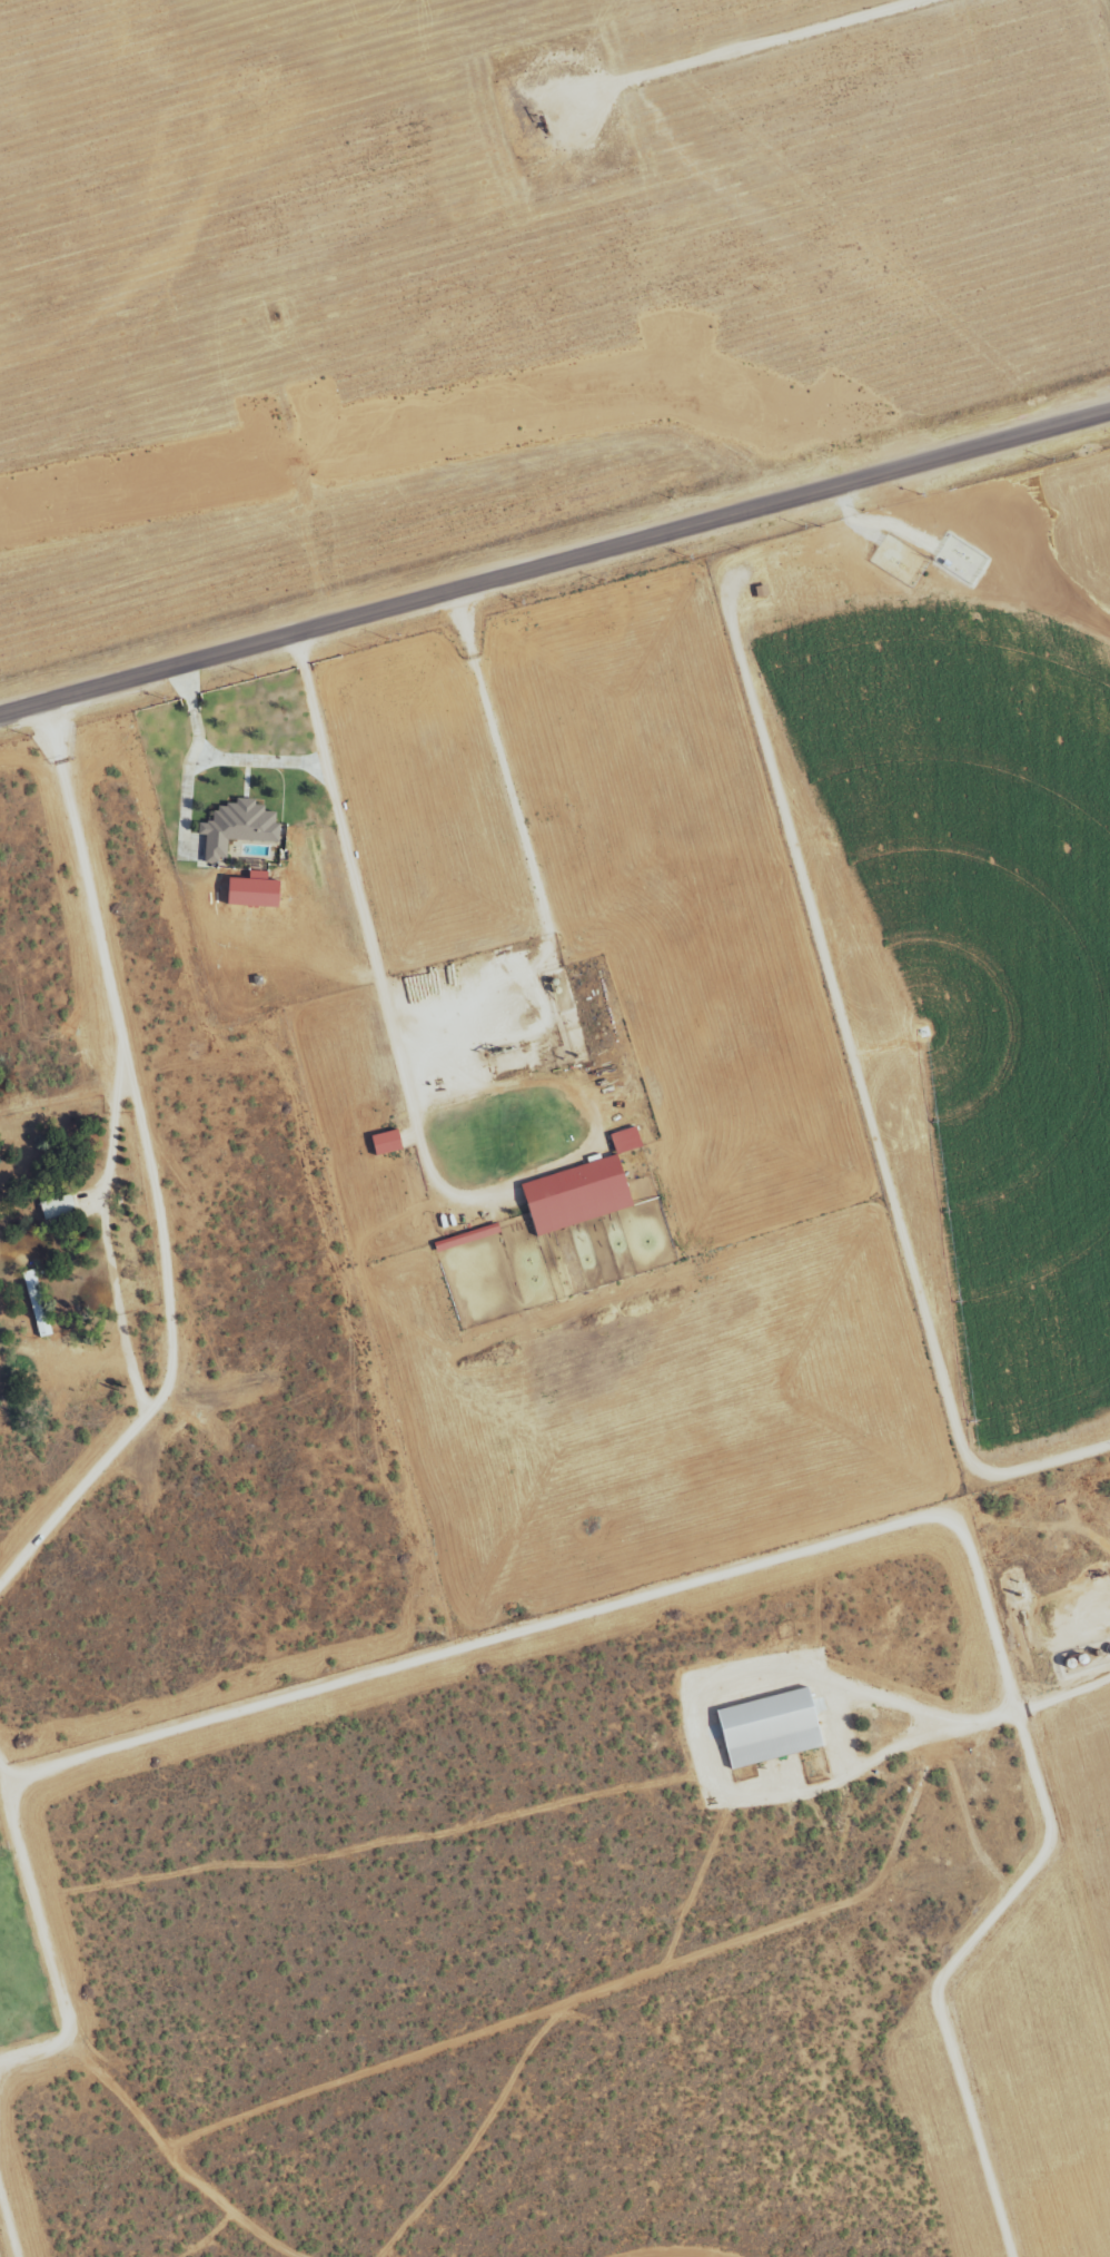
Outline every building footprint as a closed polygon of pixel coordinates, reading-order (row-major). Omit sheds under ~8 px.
[(280,843),(281,824),(277,824),(277,814),(265,813),(266,807),(256,806),(257,801),(237,800),(237,807),(216,806),(215,825),(200,824),(200,836),(207,836),(206,862),(228,862),(229,841),(280,843)] [(644,1148),(637,1127),(611,1136),(618,1157),(644,1148)] [(538,1237),(634,1208),(619,1156),(522,1185),(538,1237)] [(40,1204),(47,1229),(79,1221),(72,1196),(40,1204)] [(52,1336),(37,1271),(25,1273),(39,1339),(52,1336)] [(718,1710),(731,1770),(824,1750),(811,1690),(718,1710)] [(707,1728),(709,1740),(723,1738),(721,1726),(707,1728)]
